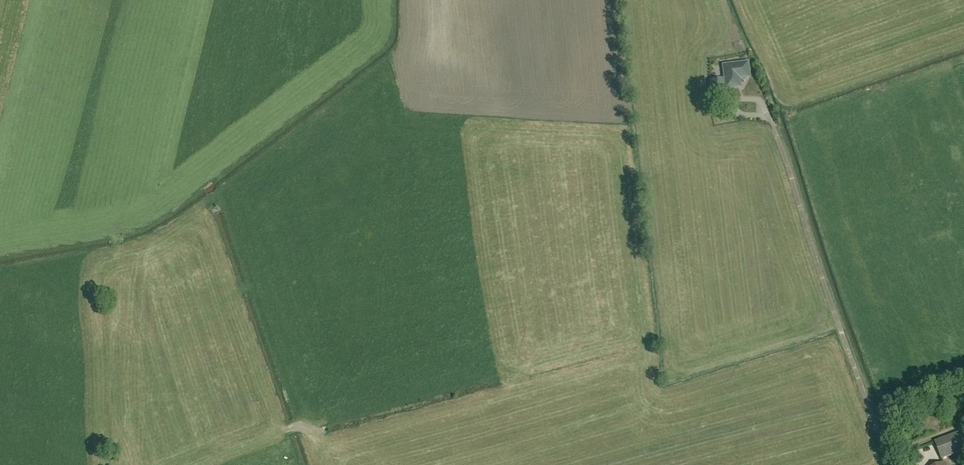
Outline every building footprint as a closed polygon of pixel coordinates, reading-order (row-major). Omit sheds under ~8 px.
[(716,81),(709,81),(709,102),(723,102),(723,81),(725,82),(726,88),(737,87),(736,78),(748,76),(746,64),(723,67),(725,79),(716,79),(716,81)] [(934,441),(941,460),(963,451),(963,435),(962,430),(934,441)]
